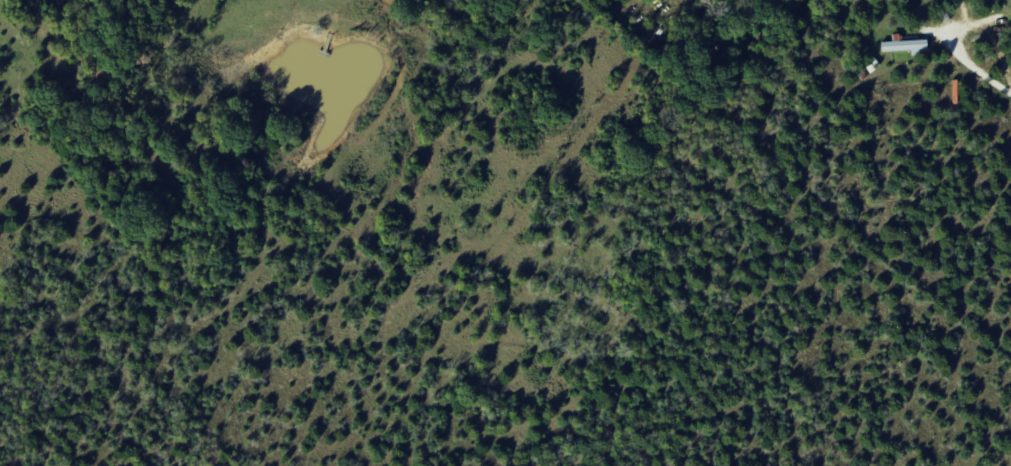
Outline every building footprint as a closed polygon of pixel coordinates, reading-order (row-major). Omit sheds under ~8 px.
[(912,52),(912,56),(929,55),(928,40),(900,42),(900,36),(897,36),(897,42),(882,43),(883,53),(912,52)]
